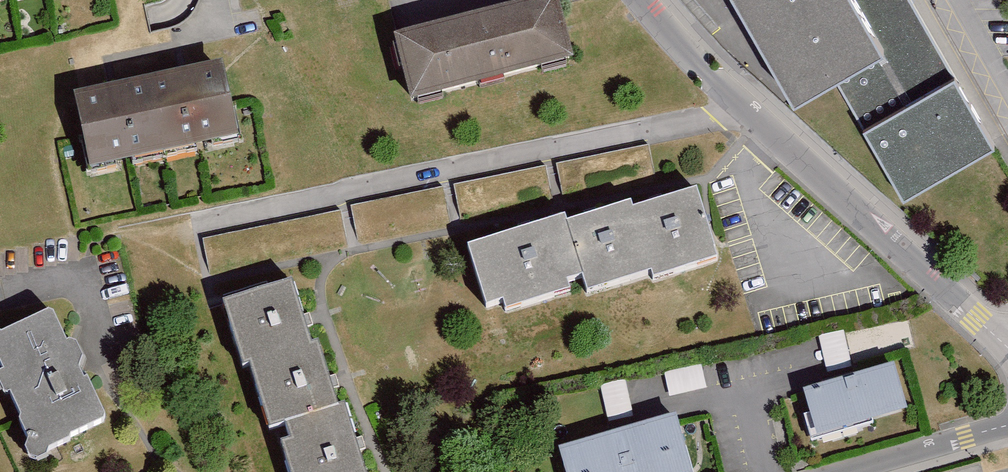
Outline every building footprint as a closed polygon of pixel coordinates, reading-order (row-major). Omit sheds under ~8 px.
[(804,109),(806,108),(844,85),(910,201),(999,150),(910,0),(745,0),(804,109)] [(566,3),(403,43),(421,112),(584,71),(566,3)] [(230,70),(76,106),(93,178),(247,142),(230,70)] [(546,173),(454,191),(463,225),(554,206),(546,173)] [(442,194),(352,213),(359,248),(449,230),(442,194)] [(477,258),(495,316),(512,311),(514,322),(581,302),(578,292),(593,287),(598,303),(662,284),(664,291),(729,271),(708,204),(644,223),(641,215),(575,235),(573,228),(477,258)] [(210,279),(344,250),(338,217),(203,245),(210,279)] [(232,311),(251,372),(259,370),(279,436),(297,431),(301,446),(290,450),(297,471),(371,471),(352,410),(342,413),(323,351),(316,353),(297,291),(232,311)] [(0,346),(0,374),(45,465),(117,430),(61,316),(0,346)] [(843,330),(819,334),(826,369),(850,365),(843,330)] [(675,392),(704,386),(700,366),(670,372),(675,392)] [(902,373),(814,398),(827,446),(916,421),(902,373)] [(601,384),(607,420),(632,416),(626,380),(601,384)] [(566,458),(570,471),(695,471),(682,425),(566,458)]
